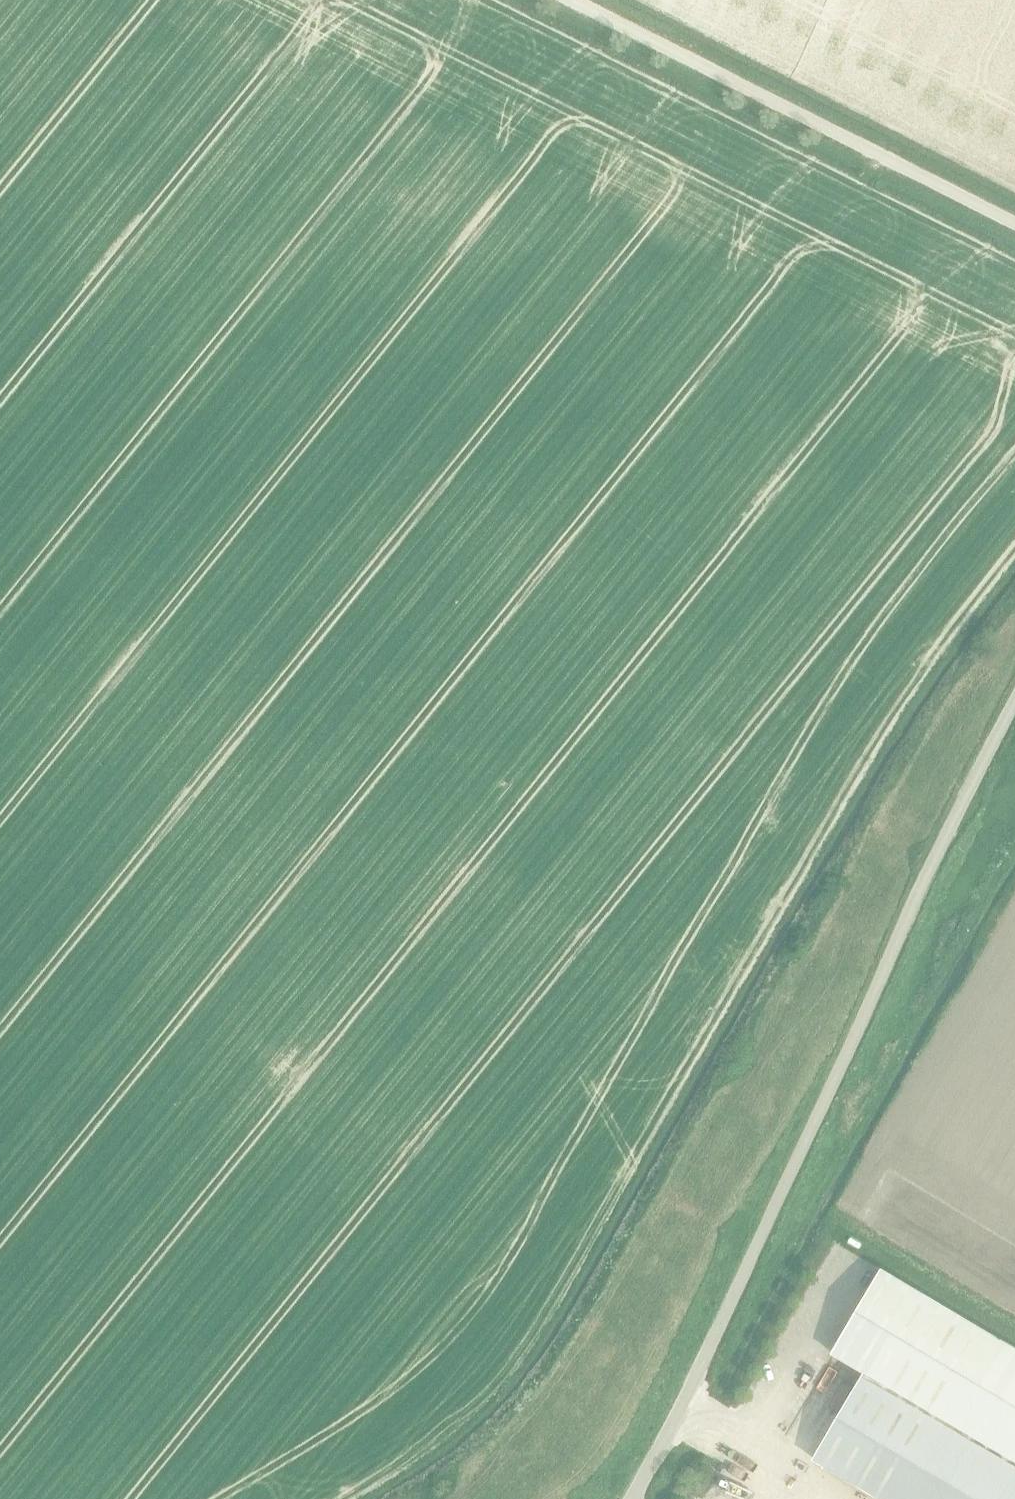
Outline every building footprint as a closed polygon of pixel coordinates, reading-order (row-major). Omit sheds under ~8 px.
[(884,1498),(1014,1498),(1014,1350),(881,1272),(834,1353),(868,1373),(817,1460),(884,1498)]
